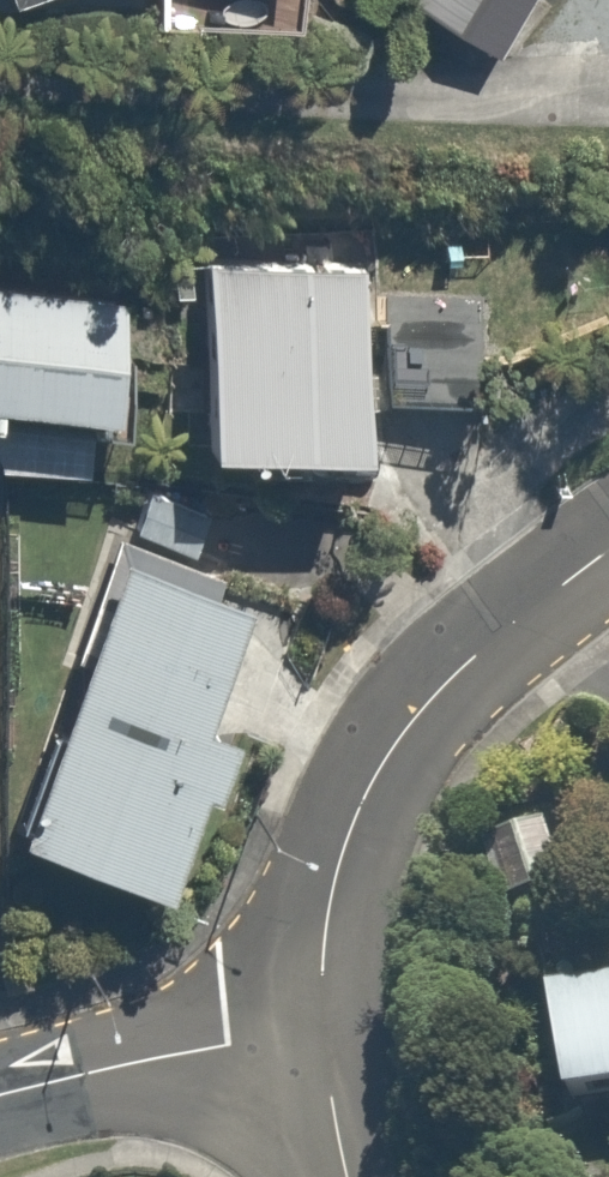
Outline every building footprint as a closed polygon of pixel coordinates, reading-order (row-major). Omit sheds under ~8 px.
[(399,1),(487,50),(515,0),(399,0),(399,1)] [(349,402),(489,411),(496,296),(373,289),(375,257),(195,246),(183,435),(346,445),(349,402)] [(73,472),(78,424),(105,427),(119,297),(0,284),(0,464),(73,472)] [(219,730),(174,711),(234,569),(116,518),(0,792),(0,831),(124,884),(170,776),(195,787),(219,730)] [(555,801),(483,829),(507,890),(579,862),(555,801)] [(535,989),(541,1086),(608,1082),(608,984),(535,989)]
